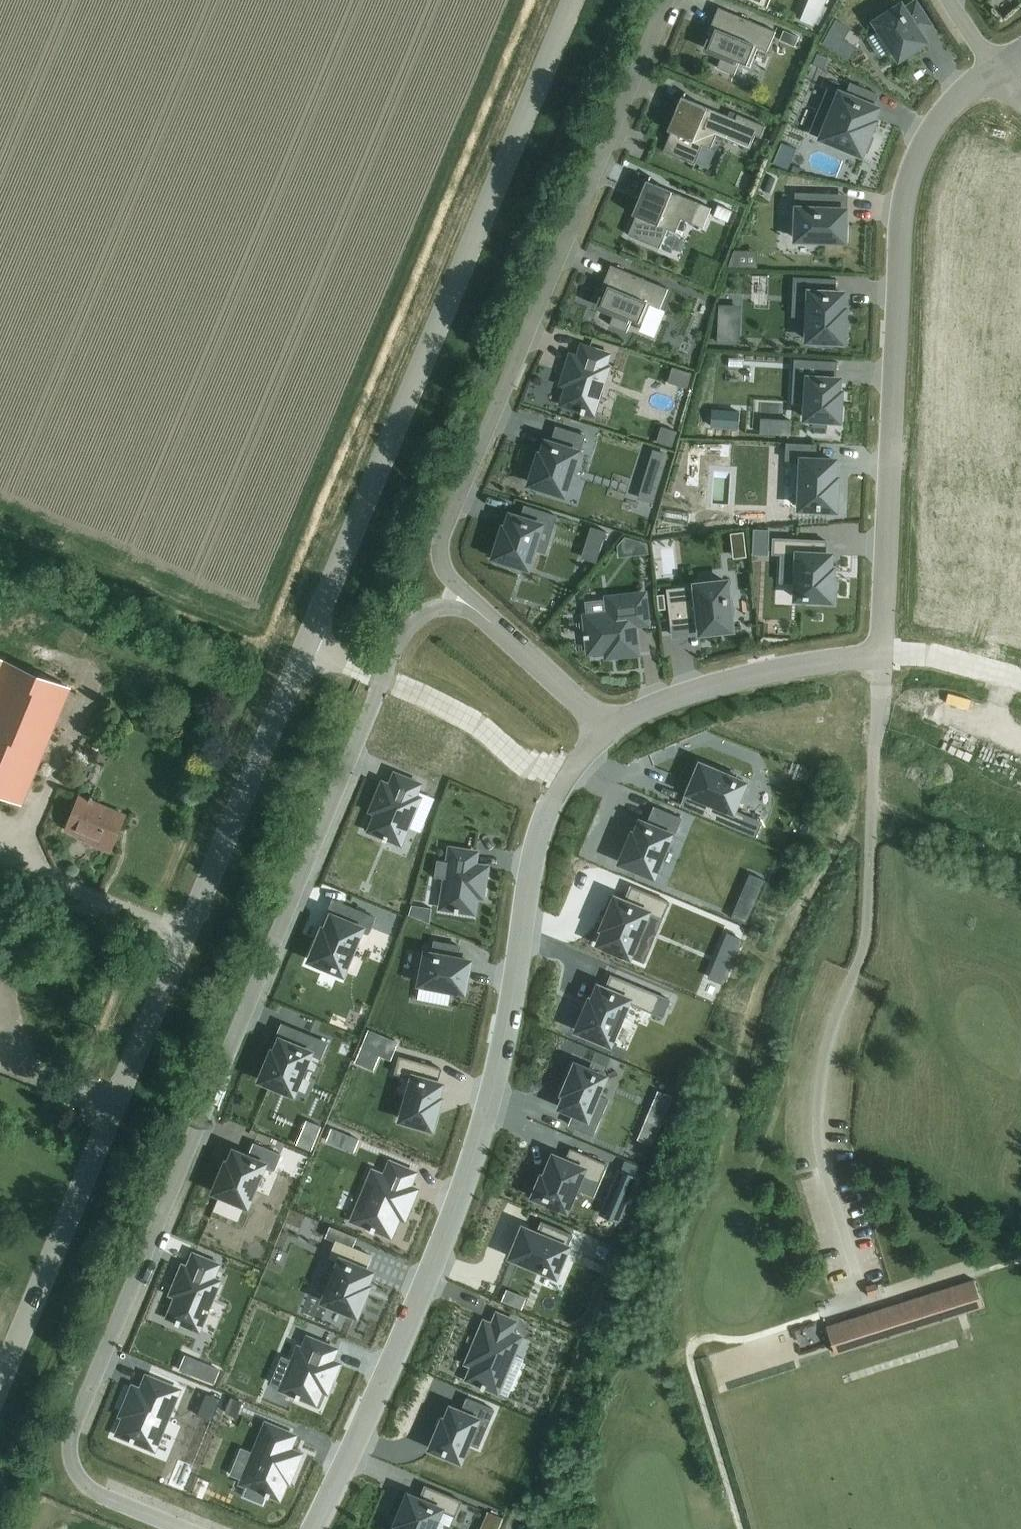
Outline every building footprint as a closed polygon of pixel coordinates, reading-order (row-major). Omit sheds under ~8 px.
[(826,0),(808,0),(800,20),(813,25),(826,0)] [(900,5),(874,22),(898,58),(916,47),(924,42),(923,40),(920,34),(918,31),(928,24),(915,3),(904,10),(902,7),(900,5)] [(713,33),(706,48),(722,55),(717,67),(734,74),(739,62),(749,66),(757,47),(767,51),(775,31),(718,7),(713,20),(717,22),(713,33)] [(798,36),(783,30),(780,39),(794,45),(798,36)] [(827,87),(808,133),(860,154),(861,152),(862,152),(862,150),(866,152),(872,137),(868,135),(869,133),(868,133),(874,121),(871,120),(876,107),(872,106),(877,94),(850,83),(845,95),(827,87)] [(684,92),(682,97),(681,96),(667,130),(671,132),(663,151),(694,164),(702,145),(710,148),(716,135),(749,148),(755,135),(760,137),(765,126),(737,114),(734,119),(684,97),(686,92),(684,92)] [(636,216),(628,235),(659,248),(667,229),(675,232),(680,218),(702,227),(710,207),(648,181),(651,176),(649,176),(647,181),(646,180),(631,214),(636,216)] [(796,193),(795,209),(797,209),(796,239),(843,241),(844,223),(845,210),(832,209),(833,194),(796,193)] [(605,290),(599,306),(614,312),(609,325),(626,332),(632,319),(642,324),(650,305),(659,309),(668,289),(611,265),(605,278),(610,280),(605,290)] [(794,278),(793,292),(809,293),(807,340),(842,342),(844,308),(841,308),(842,293),(834,292),(835,279),(794,278)] [(568,386),(562,404),(581,410),(580,413),(584,414),(585,411),(593,413),(607,367),(604,366),(607,355),(582,347),(578,358),(571,356),(562,384),(568,386)] [(795,360),(794,378),(808,379),(806,403),(805,418),(838,420),(839,404),(840,404),(840,392),(837,392),(838,379),(835,379),(836,362),(795,360)] [(535,466),(530,484),(563,494),(576,453),(579,453),(584,436),(556,427),(551,443),(546,441),(541,455),(538,454),(535,465),(535,466)] [(786,443),(786,460),(802,461),(799,508),(835,510),(836,478),(833,478),(834,460),(815,459),(815,445),(786,443)] [(503,527),(493,557),(498,558),(497,562),(516,568),(517,564),(527,567),(540,526),(551,529),(556,516),(524,506),(520,518),(509,514),(505,528),(503,527)] [(773,538),(772,554),(797,555),(795,598),(810,599),(810,603),(826,604),(826,600),(830,600),(831,597),(832,597),(832,596),(831,596),(831,584),(832,584),(832,583),(831,583),(832,569),(829,569),(830,555),(825,554),(826,541),(773,538)] [(695,587),(667,590),(671,626),(699,624),(700,633),(713,631),(731,630),(730,615),(733,615),(732,599),(728,599),(726,582),(695,585),(695,587)] [(587,634),(584,634),(584,638),(587,637),(589,652),(606,650),(607,656),(637,653),(634,624),(647,623),(644,594),(607,598),(609,614),(585,616),(587,634)] [(21,803),(69,688),(0,659),(0,794),(21,803)] [(691,794),(686,808),(738,830),(755,837),(761,822),(744,815),(733,810),(744,783),(734,778),(735,775),(721,768),(719,772),(700,764),(693,781),(688,793),(691,794)] [(370,830),(384,836),(382,839),(386,840),(387,837),(399,842),(418,798),(413,796),(418,784),(395,775),(390,786),(383,783),(372,810),(377,813),(370,830)] [(109,851),(124,814),(90,800),(92,796),(89,795),(87,799),(78,795),(64,829),(86,838),(86,842),(109,851)] [(632,833),(628,842),(628,843),(620,862),(653,876),(669,835),(673,837),(681,818),(654,807),(647,824),(640,821),(635,832),(635,834),(632,833)] [(437,860),(434,877),(446,879),(441,907),(455,909),(454,912),(458,913),(458,910),(473,912),(475,895),(481,896),(486,868),(473,866),(475,853),(450,849),(448,862),(437,860)] [(604,930),(598,944),(628,957),(647,913),(661,919),(669,902),(631,886),(624,901),(615,898),(607,917),(606,916),(605,918),(606,918),(603,925),(602,925),(601,926),(603,927),(602,929),(604,930)] [(360,929),(368,932),(374,917),(343,904),(338,918),(331,915),(325,930),(322,929),(310,960),(324,965),(322,969),(337,975),(339,972),(342,973),(360,929)] [(426,953),(417,999),(448,1005),(451,989),(463,992),(466,974),(469,961),(459,959),(457,959),(459,946),(434,941),(432,954),(426,953)] [(598,986),(593,998),(592,1000),(590,999),(585,1010),(577,1030),(609,1044),(627,1002),(662,1017),(670,1000),(611,975),(605,989),(603,988),(598,986)] [(320,1058),(326,1043),(299,1031),(294,1045),(280,1039),(274,1052),(272,1051),(260,1080),(292,1093),(309,1053),(320,1058)] [(396,1043),(369,1032),(363,1047),(389,1058),(396,1043)] [(436,1110),(439,1098),(437,1097),(441,1084),(437,1083),(441,1069),(399,1057),(395,1073),(412,1078),(401,1119),(431,1128),(431,1125),(432,1125),(436,1110)] [(565,1094),(560,1107),(574,1113),(569,1125),(593,1135),(598,1121),(587,1117),(604,1076),(575,1064),(563,1093),(565,1094)] [(253,1143),(248,1157),(234,1151),(228,1164),(226,1163),(214,1192),(246,1205),(263,1165),(274,1169),(280,1154),(253,1143)] [(541,1177),(533,1196),(538,1198),(536,1202),(551,1208),(552,1204),(566,1210),(580,1176),(598,1184),(606,1164),(570,1149),(565,1161),(553,1156),(544,1178),(541,1177)] [(373,1232),(374,1229),(390,1235),(398,1216),(403,1218),(415,1190),(408,1187),(413,1173),(390,1163),(385,1177),(373,1172),(353,1220),(371,1228),(370,1231),(373,1232)] [(512,1255),(511,1257),(555,1276),(572,1235),(542,1222),(537,1234),(523,1228),(518,1242),(517,1242),(512,1255)] [(340,1261),(323,1301),(356,1314),(363,1296),(364,1296),(368,1286),(365,1285),(370,1272),(365,1269),(370,1256),(336,1241),(330,1257),(340,1261)] [(178,1325),(179,1322),(198,1330),(218,1281),(211,1279),(217,1265),(194,1255),(188,1269),(183,1267),(172,1294),(177,1296),(168,1317),(176,1320),(175,1323),(178,1325)] [(874,1340),(866,1313),(826,1326),(834,1353),(874,1340)] [(484,1323),(467,1363),(473,1366),(468,1379),(482,1385),(480,1388),(483,1389),(485,1386),(497,1391),(508,1396),(523,1359),(512,1354),(519,1337),(509,1333),(514,1322),(497,1315),(492,1326),(484,1323)] [(298,1399),(299,1396),(315,1403),(320,1389),(326,1391),(337,1364),(330,1361),(335,1349),(308,1338),(303,1350),(298,1348),(281,1389),(296,1395),(295,1398),(298,1399)] [(132,1443),(133,1440),(153,1448),(177,1390),(147,1378),(141,1391),(133,1388),(122,1415),(125,1416),(118,1434),(130,1439),(129,1442),(132,1443)] [(443,1420),(430,1448),(459,1460),(476,1420),(487,1425),(493,1410),(467,1398),(461,1412),(450,1408),(445,1421),(443,1420)] [(266,1425),(242,1483),(247,1485),(242,1496),(263,1504),(266,1497),(268,1497),(269,1494),(279,1498),(286,1480),(288,1481),(299,1454),(288,1450),(294,1436),(266,1425)] [(397,1528),(432,1528),(434,1528),(449,1528),(455,1516),(461,1501),(425,1486),(419,1499),(408,1495),(400,1514),(400,1513),(395,1523),(398,1525),(397,1528)]
